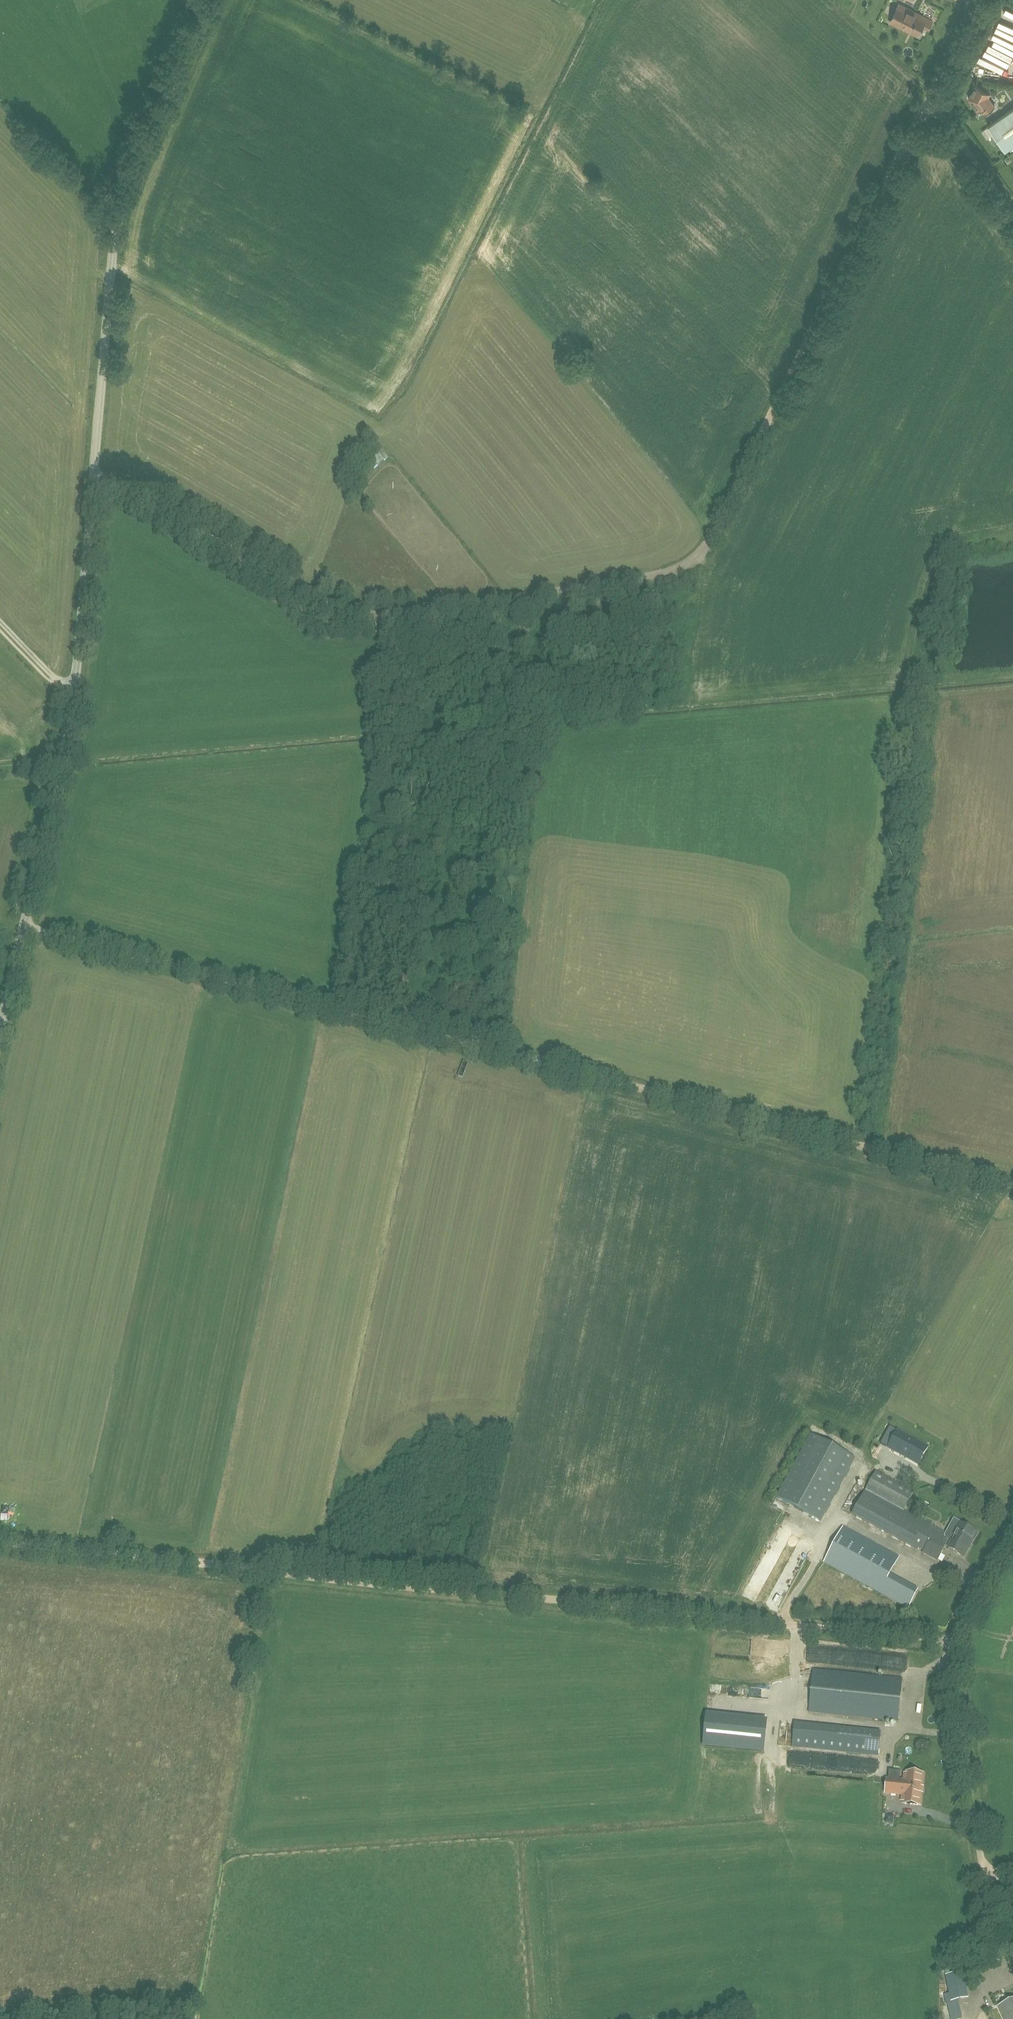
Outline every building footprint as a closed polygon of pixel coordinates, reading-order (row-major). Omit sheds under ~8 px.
[(932,21),(899,4),(890,22),(917,36),(922,26),(928,29),(932,21)] [(1012,41),(1012,42),(1012,36),(998,27),(989,41),(1000,48),(1004,42),(1010,46),(1012,41)] [(898,57),(901,54),(889,41),(886,44),(898,57)] [(983,89),(975,85),(968,98),(978,111),(981,109),(984,114),(995,106),(988,97),(990,93),(989,92),(989,91),(984,88),(983,89)] [(1012,145),(1012,108),(988,126),(1005,151),(1012,145)] [(220,109),(217,115),(224,118),(227,112),(220,109)] [(811,1434),(777,1497),(822,1521),(856,1459),(811,1434)] [(926,1447),(906,1436),(902,1444),(895,1440),(891,1449),(917,1464),(926,1447)] [(943,1543),(946,1545),(948,1547),(948,1548),(963,1556),(977,1532),(961,1523),(953,1538),(948,1536),(948,1535),(904,1510),(914,1491),(877,1470),(853,1513),(918,1550),(919,1548),(924,1550),(930,1539),(942,1545),(943,1543)] [(824,1562),(880,1592),(890,1575),(899,1557),(843,1527),(824,1562)] [(784,1545),(789,1532),(782,1529),(776,1542),(784,1545)] [(937,1560),(946,1545),(943,1543),(942,1545),(930,1539),(924,1550),(923,1552),(937,1560)] [(768,1556),(776,1561),(781,1553),(773,1548),(768,1556)] [(898,1721),(902,1679),(813,1669),(809,1712),(898,1721)] [(878,1755),(881,1732),(795,1723),(792,1747),(878,1755)] [(891,1763),(893,1776),(900,1775),(898,1762),(891,1763)] [(887,1778),(885,1793),(902,1795),(901,1801),(903,1801),(903,1803),(920,1805),(921,1793),(922,1786),(923,1774),(917,1773),(912,1773),(906,1772),(906,1773),(904,1773),(903,1780),(887,1778)] [(949,1994),(944,1994),(946,2002),(947,2002),(951,2018),(962,2018),(958,2000),(968,1998),(962,1971),(944,1975),(949,1994)] [(999,2006),(1005,2018),(1012,2018),(1012,1999),(999,2006)]
